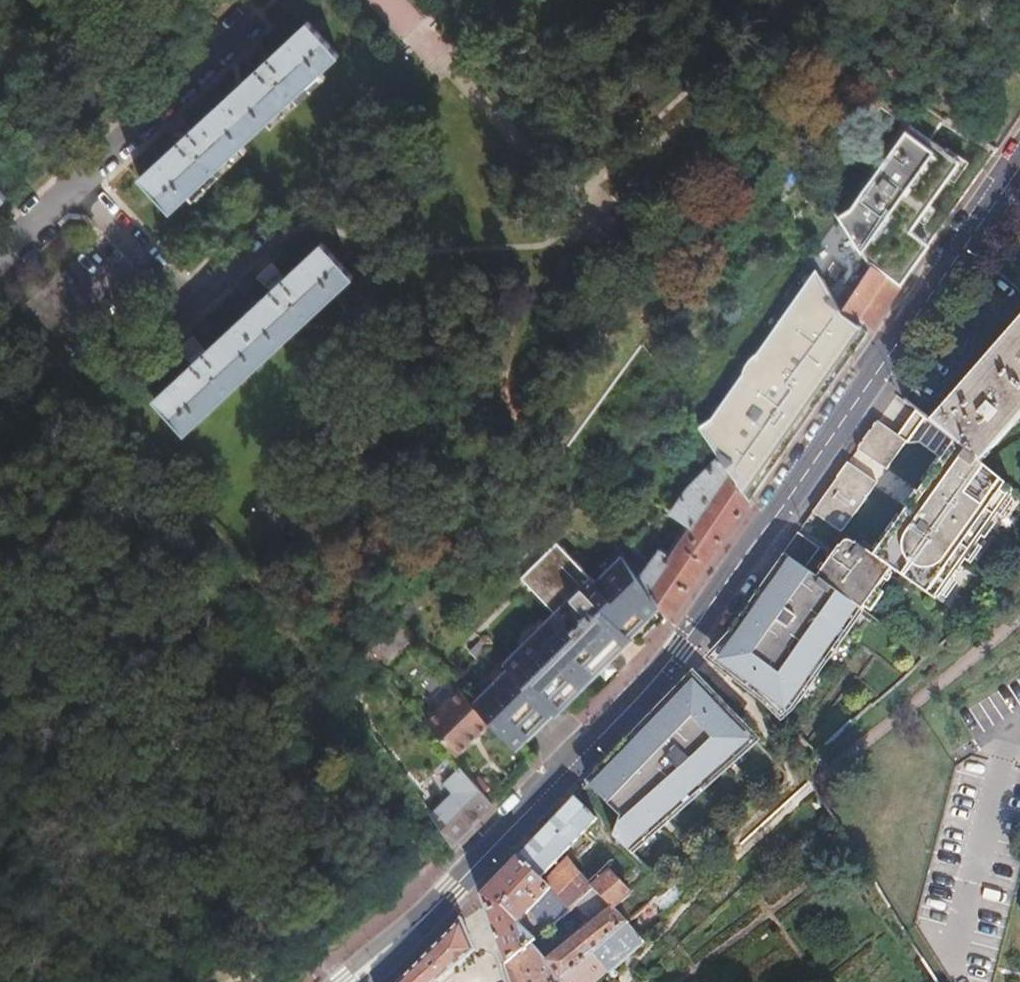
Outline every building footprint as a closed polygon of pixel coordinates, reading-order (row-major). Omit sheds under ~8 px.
[(176,142),(139,177),(170,210),(188,194),(193,199),(246,150),(242,144),(267,122),(272,127),(326,77),(321,72),(339,55),(307,21),(268,57),(262,52),(249,65),(253,70),(190,129),(184,124),(172,136),(176,142)] [(938,166),(873,259),(874,260),(903,282),(963,197),(938,166)] [(844,306),(845,308),(872,327),(872,326),(888,303),(901,286),(903,282),(874,260),(873,259),(843,216),(827,239),(840,248),(836,253),(851,263),(843,275),(859,286),(844,306)] [(192,361),(153,398),(184,433),(355,274),(323,239),(286,273),(280,268),(266,282),(270,287),(207,347),(201,342),(187,355),(192,361)] [(811,256),(770,315),(825,395),(825,394),(872,327),(845,308),(844,306),(811,256)] [(698,419),(726,461),(752,499),(825,395),(770,315),(698,419)] [(931,417),(943,426),(947,429),(982,457),(1019,414),(1019,319),(931,417)] [(918,436),(931,417),(914,406),(897,432),(906,439),(908,440),(918,436)] [(906,439),(897,432),(876,417),(857,445),(887,466),(906,439)] [(868,544),(912,576),(939,595),(1015,483),(982,457),(947,429),(936,446),(918,471),(911,481),(902,495),(894,506),(877,530),(868,544)] [(915,469),(918,471),(936,446),(932,444),(915,469)] [(813,507),(842,528),(877,478),(848,457),(813,507)] [(637,571),(659,604),(667,617),(668,617),(752,499),(726,461),(691,487),(673,508),(687,530),(662,566),(658,562),(662,556),(656,548),(637,571)] [(895,490),(902,495),(911,481),(905,477),(895,490)] [(874,528),(877,530),(894,506),(891,503),(874,528)] [(798,530),(785,548),(783,550),(786,552),(791,556),(801,563),(806,566),(807,564),(820,545),(798,530)] [(895,568),(848,533),(848,534),(846,533),(845,532),(843,532),(842,532),(840,533),(838,533),(837,535),(836,536),(835,537),(833,536),(829,541),(838,547),(833,553),(838,557),(825,576),(823,578),(863,604),(883,618),(884,617),(888,611),(882,605),(872,595),(895,568)] [(849,532),(848,533),(895,568),(872,595),(882,605),(888,611),(912,576),(868,544),(853,534),(851,534),(849,532)] [(511,744),(512,746),(522,738),(520,735),(543,712),(545,714),(610,652),(600,642),(622,620),(632,630),(659,604),(637,571),(622,548),(619,543),(589,573),(549,533),(514,567),(547,603),(498,651),(503,657),(467,692),(484,713),(511,744)] [(619,543),(622,548),(628,544),(621,535),(616,539),(619,543)] [(838,547),(829,541),(812,567),(810,569),(823,578),(825,576),(838,557),(833,553),(838,547)] [(732,639),(736,636),(791,556),(786,552),(759,589),(727,635),(732,639)] [(863,604),(823,578),(810,569),(806,566),(801,563),(791,556),(736,636),(732,639),(717,656),(734,675),(759,693),(784,714),(795,705),(863,604)] [(423,610),(415,602),(402,615),(410,624),(423,610)] [(610,652),(632,630),(622,620),(600,642),(610,652)] [(401,651),(419,634),(410,624),(394,641),(401,651)] [(719,662),(721,661),(717,656),(732,639),(727,635),(710,653),(719,662)] [(693,671),(680,684),(684,689),(698,675),(702,680),(703,678),(694,669),(693,671)] [(629,852),(761,736),(715,692),(702,680),(698,675),(684,689),(678,696),(612,763),(592,784),(622,814),(624,817),(624,820),(624,822),(612,835),(629,852)] [(449,741),(484,713),(467,692),(454,677),(420,708),(449,741)] [(680,684),(673,691),(678,696),(684,689),(680,684)] [(608,758),(612,763),(678,696),(673,691),(668,696),(608,758)] [(529,766),(512,746),(511,744),(493,762),(512,782),(529,766)] [(455,791),(430,812),(449,840),(493,801),(452,752),(436,768),(455,791)] [(586,779),(592,784),(612,763),(608,758),(606,759),(586,779)] [(531,837),(516,853),(537,874),(580,830),(596,815),(573,793),(531,837)] [(860,848),(851,835),(843,842),(851,854),(860,848)] [(498,945),(503,960),(526,937),(528,935),(511,918),(526,903),(543,919),(563,898),(552,888),(546,882),(537,874),(516,853),(478,892),(498,945)] [(566,862),(546,882),(552,888),(572,868),(566,862)] [(572,868),(552,888),(563,898),(569,904),(594,892),(586,884),(572,868)] [(614,913),(631,894),(605,868),(586,884),(594,892),(614,913)] [(694,883),(683,871),(659,893),(670,904),(694,883)] [(594,892),(569,904),(575,910),(582,916),(597,931),(614,913),(594,892)] [(614,913),(597,931),(586,943),(609,970),(632,951),(646,937),(643,934),(630,919),(626,923),(614,913)] [(394,981),(434,981),(476,946),(461,916),(394,981)] [(503,960),(511,981),(551,981),(586,943),(597,931),(582,916),(543,953),(526,937),(503,960)] [(551,981),(590,981),(605,969),(607,971),(609,970),(586,943),(551,981)]
